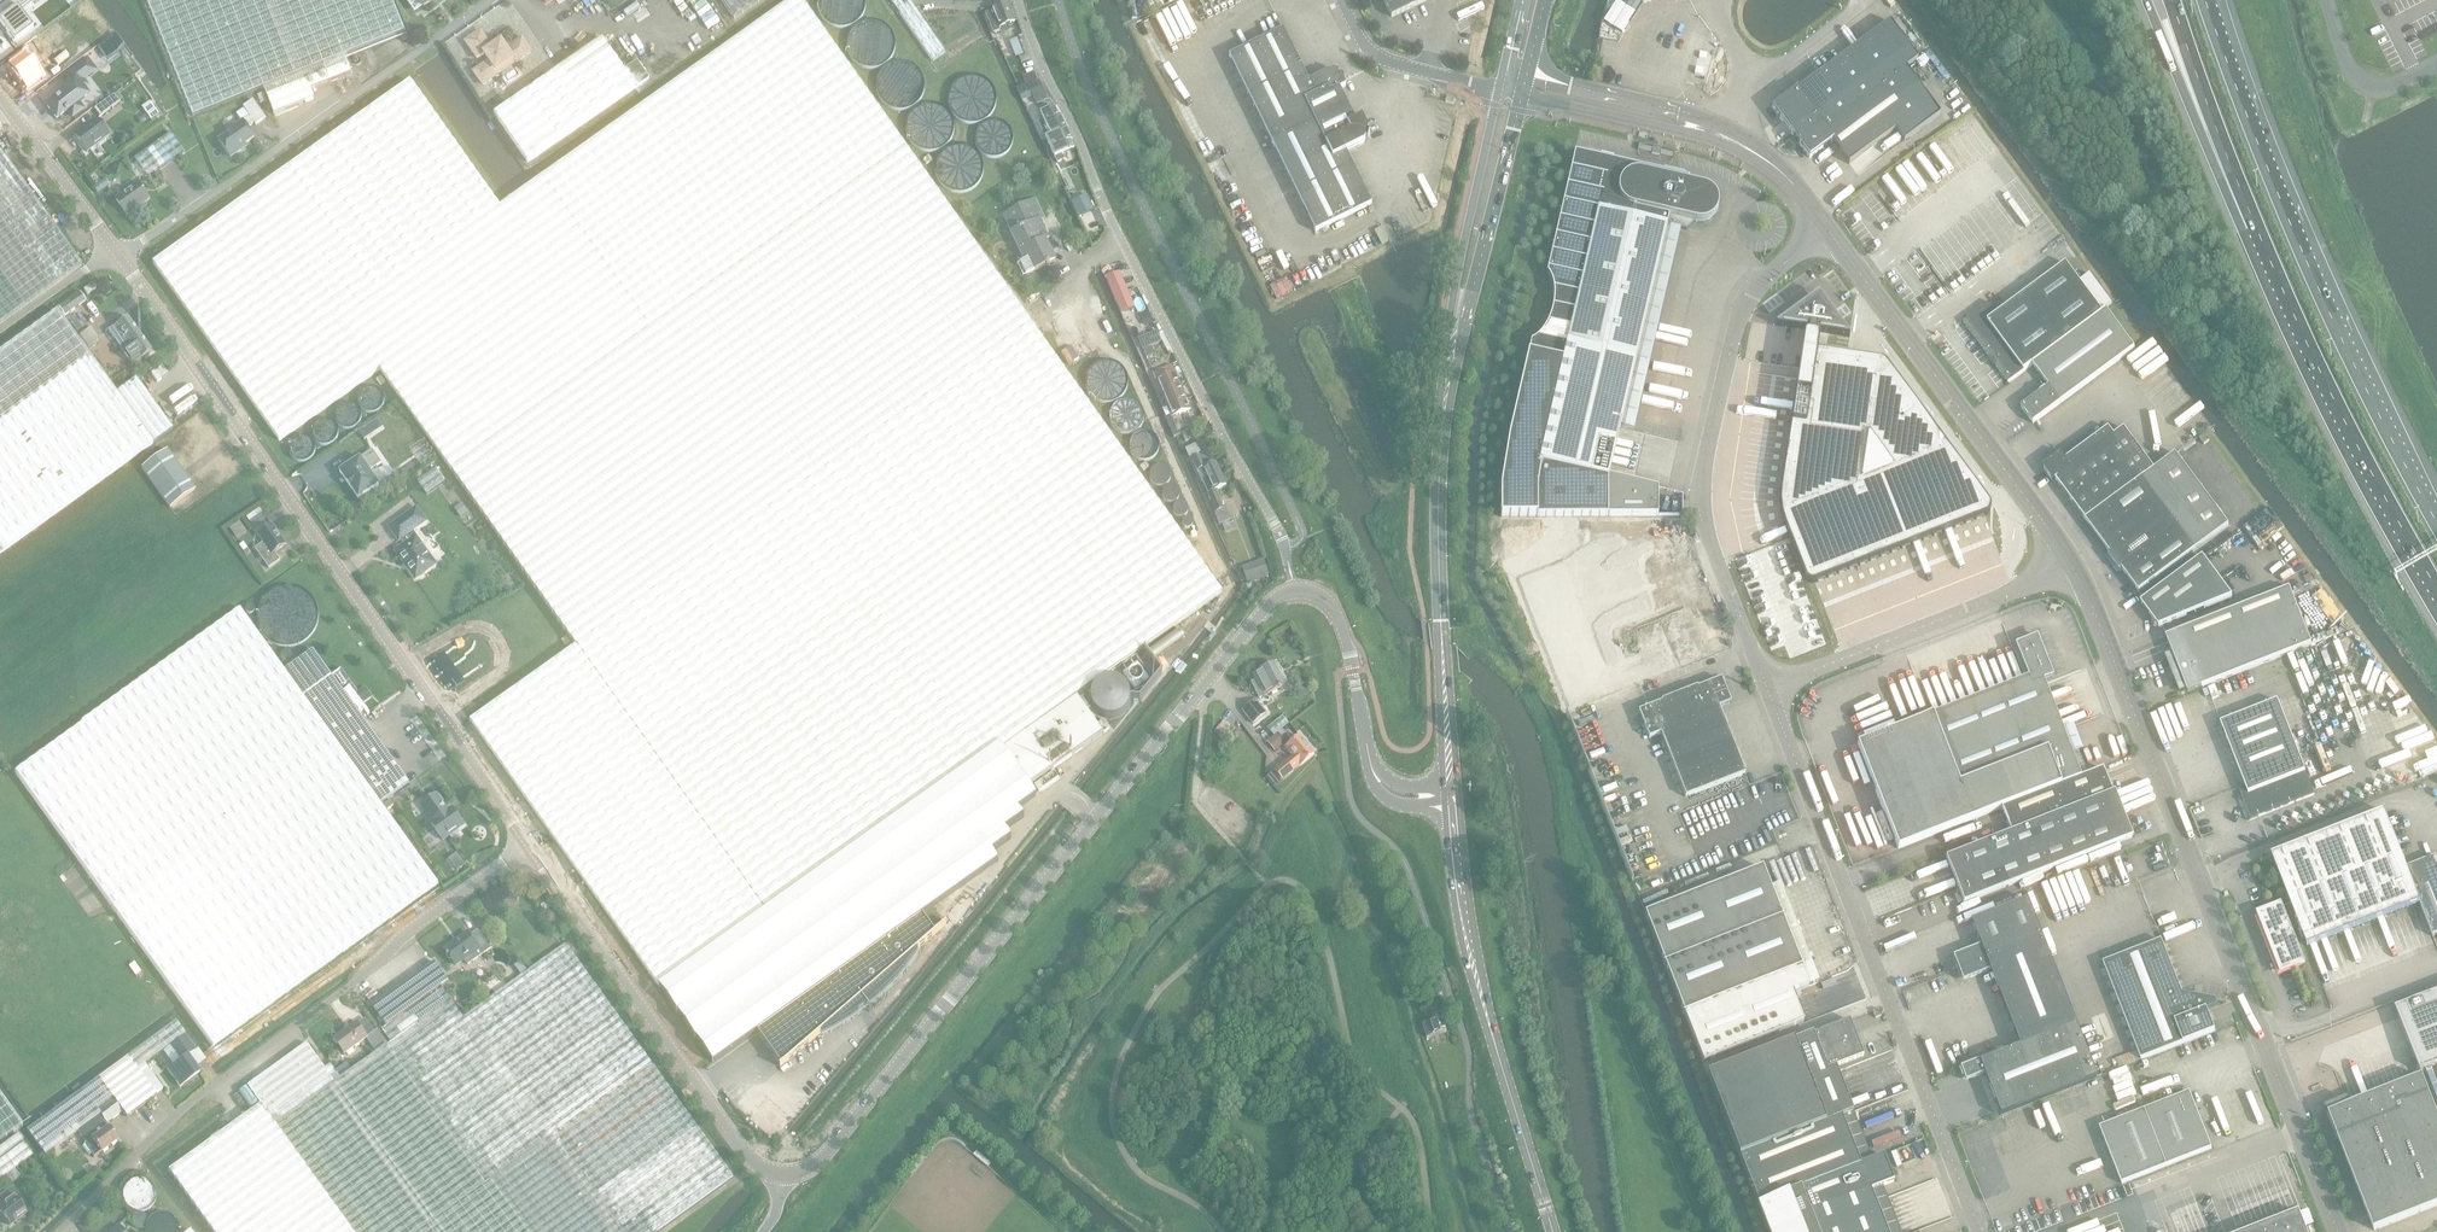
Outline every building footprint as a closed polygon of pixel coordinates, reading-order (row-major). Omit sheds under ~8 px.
[(0,9),(0,25),(5,32),(14,43),(33,28),(19,10),(32,0),(11,0),(0,9)] [(193,116),(264,89),(268,98),(348,65),(345,56),(405,32),(392,0),(146,0),(193,116)] [(154,263),(280,441),(380,370),(402,401),(410,412),(442,457),(530,581),(576,646),(471,721),(659,987),(1000,744),(1003,749),(1076,697),(1222,593),(800,0),(794,0),(565,163),(515,198),(502,207),(412,80),(154,263)] [(423,8),(435,0),(417,0),(423,8)] [(734,18),(761,0),(722,0),(734,18)] [(932,61),(945,52),(920,15),(910,0),(890,0),(932,61)] [(1392,17),(1428,0),(1384,0),(1392,17)] [(999,30),(998,28),(1005,25),(1007,28),(1012,26),(1012,23),(1014,22),(1009,8),(1008,9),(1006,4),(985,13),(993,33),(999,30)] [(1890,22),(1866,39),(1894,77),(1906,68),(1906,69),(1918,60),(1890,22)] [(1229,56),(1272,144),(1348,107),(1339,90),(1346,86),(1341,76),(1338,75),(1339,72),(1332,70),(1331,73),(1328,72),(1309,82),(1283,30),(1229,56)] [(475,72),(484,85),(531,52),(522,39),(507,50),(502,42),(492,48),(481,32),(467,42),(478,59),(485,54),(490,62),(475,72)] [(115,35),(111,38),(120,51),(124,48),(115,35)] [(528,162),(565,137),(636,88),(602,39),(495,114),(528,162)] [(1843,57),(1862,83),(1871,94),(1894,77),(1866,39),(1843,57)] [(1012,49),(1016,57),(1023,54),(1020,46),(1012,49)] [(39,71),(26,55),(10,66),(28,90),(39,81),(35,75),(39,71)] [(1843,57),(1820,74),(1839,100),(1862,83),(1843,57)] [(54,100),(46,106),(56,118),(64,112),(67,110),(72,115),(81,108),(76,101),(85,94),(80,87),(84,84),(80,78),(92,69),(84,59),(62,76),(67,83),(61,88),(64,92),(58,97),(57,96),(54,99),(54,100)] [(637,61),(625,70),(637,88),(650,79),(637,61)] [(886,73),(889,108),(913,106),(908,61),(890,63),(891,72),(886,73)] [(348,65),(268,98),(274,115),(315,99),(311,90),(352,73),(348,65)] [(1704,70),(1696,68),(1695,74),(1702,76),(1704,70)] [(1941,115),(1906,69),(1906,68),(1894,77),(1871,94),(1862,83),(1839,100),(1816,116),(1792,134),(1809,159),(1832,142),(1849,165),(1896,130),(1904,142),(1941,115)] [(982,121),(992,82),(957,73),(947,112),(982,121)] [(1025,85),(1035,80),(1032,74),(1022,79),(1025,85)] [(1820,74),(1797,90),(1806,102),(1816,116),(1839,100),(1820,74)] [(1019,89),(1017,89),(1017,90),(1019,93),(1020,97),(1021,97),(1043,87),(1040,80),(1038,81),(1032,83),(1026,86),(1019,89)] [(1772,108),(1781,120),(1806,102),(1797,90),(1772,108)] [(94,108),(100,116),(119,101),(113,93),(94,108)] [(264,94),(258,96),(261,103),(267,101),(264,94)] [(1454,98),(1447,96),(1445,102),(1452,104),(1454,98)] [(220,141),(231,157),(241,150),(239,148),(254,138),(247,128),(254,123),(256,125),(265,118),(253,100),(243,107),(250,116),(233,128),(234,131),(220,141)] [(150,102),(142,108),(152,121),(159,115),(150,102)] [(1806,102),(1781,120),(1792,134),(1816,116),(1806,102)] [(1046,104),(1037,109),(1043,120),(1038,123),(1045,138),(1066,128),(1060,116),(1058,118),(1053,107),(1049,109),(1046,104)] [(1355,122),(1348,107),(1272,144),(1315,232),(1372,205),(1346,153),(1364,144),(1365,141),(1368,142),(1370,135),(1367,134),(1368,132),(1362,119),(1355,122)] [(237,112),(231,117),(236,124),(243,120),(237,112)] [(74,134),(87,151),(108,135),(95,117),(88,123),(88,124),(83,127),(74,134)] [(981,119),(977,147),(1004,151),(1008,123),(981,119)] [(1066,128),(1045,138),(1058,163),(1064,159),(1062,154),(1073,148),(1069,141),(1072,139),(1066,128)] [(135,158),(149,177),(184,152),(171,133),(135,158)] [(977,147),(940,147),(940,189),(963,189),(964,181),(977,181),(977,147)] [(82,263),(42,208),(0,150),(0,322),(82,263)] [(1573,152),(1546,273),(1550,282),(1553,291),(1553,301),(1552,311),(1549,320),(1544,328),(1538,336),(1531,342),(1509,439),(1501,488),(1501,515),(1658,515),(1658,489),(1649,487),(1610,477),(1610,473),(1667,226),(1687,230),(1694,223),(1696,223),(1701,224),(1706,223),(1711,221),(1714,217),(1717,213),(1718,208),(1718,203),(1716,198),(1713,193),(1709,190),(1704,188),(1687,183),(1688,178),(1573,152)] [(1064,173),(1068,181),(1073,178),(1070,171),(1064,173)] [(106,179),(94,187),(99,194),(111,186),(106,179)] [(128,214),(150,200),(139,183),(117,198),(128,214)] [(1087,196),(1071,203),(1078,218),(1080,217),(1094,211),(1087,196)] [(1035,198),(1003,214),(1011,231),(1010,232),(1024,261),(1020,263),(1025,276),(1055,261),(1045,239),(1041,241),(1037,234),(1045,231),(1040,218),(1044,216),(1035,198)] [(1968,319),(1963,322),(1991,360),(1989,362),(1993,368),(1995,366),(2008,383),(2024,371),(2033,365),(2103,313),(2102,312),(2112,304),(2101,289),(2090,274),(2079,282),(2066,264),(1998,314),(1989,303),(1968,319)] [(1121,314),(1135,308),(1120,272),(1105,278),(1121,314)] [(83,290),(84,291),(86,295),(95,288),(92,283),(83,290)] [(58,309),(64,317),(86,301),(80,293),(58,309)] [(1777,325),(1777,326),(1803,330),(1809,331),(1808,336),(1807,336),(1806,337),(1805,337),(1804,338),(1800,367),(1781,492),(1780,504),(1782,515),(1785,526),(1805,579),(1806,580),(1808,582),(1810,583),(1812,583),(1814,583),(1815,583),(1986,516),(1987,515),(1989,514),(1990,512),(1990,510),(1991,508),(1990,506),(1989,505),(1891,372),(1886,365),(1885,364),(1883,363),(1882,362),(1866,360),(1817,352),(1819,341),(1819,340),(1818,339),(1817,338),(1816,337),(1817,332),(1823,333),(1849,337),(1849,336),(1825,303),(1819,294),(1810,300),(1777,325)] [(153,444),(116,394),(54,309),(0,347),(0,554),(39,526),(153,444)] [(2049,387),(2021,408),(2033,424),(2135,348),(2107,310),(2103,313),(2033,365),(2049,387)] [(1149,312),(1140,315),(1145,327),(1154,323),(1149,312)] [(75,316),(69,320),(77,332),(83,327),(75,316)] [(113,348),(117,345),(131,365),(150,352),(126,317),(107,330),(112,337),(108,340),(113,348)] [(91,326),(81,334),(90,348),(101,340),(91,326)] [(1157,330),(1138,339),(1143,350),(1162,341),(1157,330)] [(1151,347),(1144,350),(1147,357),(1154,354),(1151,347)] [(1086,386),(1114,396),(1124,369),(1096,359),(1086,386)] [(1153,375),(1160,391),(1178,383),(1172,367),(1153,375)] [(136,380),(116,394),(153,444),(172,430),(136,380)] [(1160,391),(1167,407),(1186,399),(1178,383),(1160,391)] [(1112,415),(1124,429),(1141,413),(1129,399),(1112,415)] [(1190,410),(1186,399),(1167,407),(1178,432),(1184,429),(1178,415),(1190,410)] [(1195,428),(1196,428),(1207,423),(1204,417),(1193,422),(1195,428)] [(368,426),(359,432),(364,438),(372,433),(368,426)] [(1193,441),(1200,438),(1195,428),(1182,434),(1186,442),(1192,440),(1193,441)] [(1129,443),(1139,457),(1157,443),(1146,429),(1129,443)] [(2062,454),(2042,468),(2052,480),(2055,481),(2056,481),(2086,521),(2144,478),(2144,479),(2145,478),(2145,477),(2154,470),(2124,429),(2115,437),(2109,429),(2067,460),(2062,454)] [(1190,458),(1201,453),(1197,443),(1186,448),(1190,458)] [(347,466),(339,471),(345,481),(358,499),(365,494),(370,501),(377,496),(373,489),(378,485),(368,471),(380,463),(371,450),(348,466),(347,465),(347,466)] [(170,509),(194,491),(166,451),(141,469),(170,509)] [(2144,478),(2086,521),(2110,554),(2108,556),(2120,572),(2122,570),(2139,593),(2197,550),(2229,526),(2176,454),(2154,470),(2145,477),(2145,478),(2144,479),(2144,478)] [(1192,460),(1201,481),(1220,472),(1215,462),(1205,467),(1200,456),(1192,460)] [(1162,463),(1150,473),(1160,486),(1172,476),(1162,463)] [(436,469),(417,482),(427,495),(445,482),(436,469)] [(1226,485),(1220,472),(1201,481),(1216,512),(1213,513),(1219,525),(1221,523),(1224,531),(1235,526),(1231,519),(1230,519),(1225,508),(1223,509),(1214,490),(1226,485)] [(462,504),(453,510),(460,519),(468,513),(462,504)] [(260,508),(247,518),(254,528),(267,518),(260,508)] [(416,508),(389,528),(398,542),(401,540),(404,545),(395,551),(408,568),(407,569),(415,580),(417,578),(421,578),(423,576),(425,573),(436,565),(415,537),(414,537),(411,533),(426,522),(416,508)] [(240,522),(230,529),(238,539),(248,533),(240,522)] [(268,569),(280,561),(275,553),(285,546),(272,527),(258,536),(263,543),(254,549),(268,569)] [(1683,667),(1638,551),(1627,555),(1618,533),(1511,575),(1565,713),(1683,667)] [(240,546),(247,556),(251,553),(244,543),(240,546)] [(2232,598),(2203,558),(2141,603),(2153,620),(2152,621),(2155,628),(2158,627),(2159,628),(2232,598)] [(1247,582),(1269,574),(1264,559),(1242,568),(1247,582)] [(312,618),(312,617),(312,612),(310,607),(308,602),(304,598),(301,595),(296,592),(291,590),(285,589),(278,590),(274,591),(269,594),(265,596),(261,601),(259,605),(257,611),(256,616),(256,622),(257,626),(260,632),(263,636),(268,641),(272,643),(277,644),(282,645),(287,645),(294,644),(299,641),(303,638),(307,634),(310,628),(312,623),(312,618)] [(2312,645),(2290,589),(2166,638),(2174,658),(2170,660),(2174,671),(2172,672),(2175,679),(2177,678),(2182,690),(2186,688),(2188,694),(2312,645)] [(23,766),(14,772),(180,1001),(212,1047),(287,992),(438,883),(381,804),(285,671),(240,610),(224,622),(223,622),(203,636),(186,648),(170,660),(168,661),(149,675),(129,689),(111,702),(92,715),(73,729),(53,743),(34,758),(23,766)] [(1898,849),(2001,809),(2081,778),(2043,681),(2053,678),(2037,637),(2015,645),(2018,653),(2014,655),(2024,680),(1857,745),(1898,849)] [(313,651),(285,671),(381,804),(409,784),(313,651)] [(1159,656),(1151,662),(1157,672),(1166,666),(1159,656)] [(1285,687),(1279,675),(1273,663),(1252,674),(1256,681),(1251,683),(1260,700),(1285,687)] [(1116,672),(1086,692),(1105,722),(1136,702),(1116,672)] [(1686,798),(1745,774),(1719,708),(1731,703),(1721,679),(1698,689),(1698,687),(1661,701),(1662,703),(1639,712),(1649,739),(1661,734),(1686,798)] [(365,687),(356,693),(363,704),(373,697),(365,687)] [(1000,744),(659,987),(662,991),(713,1063),(757,1032),(781,1066),(780,1067),(780,1068),(820,1034),(831,1028),(842,1022),(852,1016),(861,1009),(871,1002),(880,994),(888,986),(896,977),(904,968),(911,959),(919,948),(946,925),(946,924),(944,926),(932,909),(998,861),(992,853),(1011,839),(1005,831),(1024,818),(1018,810),(1036,796),(1029,786),(1102,734),(1076,697),(1003,749),(1000,744)] [(1266,713),(1256,700),(1242,710),(1253,724),(1266,713)] [(2257,817),(2314,795),(2278,702),(2221,724),(2246,789),(2242,791),(2241,795),(2251,820),(2257,817)] [(1268,741),(1276,752),(1292,740),(1283,728),(1290,722),(1284,714),(1268,726),(1275,735),(1268,741)] [(1103,720),(1098,724),(1104,733),(1109,729),(1103,720)] [(1220,738),(1231,726),(1224,720),(1214,732),(1220,738)] [(1291,757),(1274,770),(1283,781),(1300,766),(1314,755),(1300,737),(1297,738),(1284,749),(1291,757)] [(2001,809),(2011,833),(2112,794),(2112,793),(2102,769),(2081,778),(2001,809)] [(1054,772),(1034,786),(1039,792),(1058,778),(1054,772)] [(2114,793),(2112,793),(2112,794),(2011,833),(1946,859),(1963,904),(2132,838),(2114,793)] [(457,830),(464,825),(451,808),(447,811),(444,807),(445,807),(436,795),(421,806),(433,822),(431,823),(442,840),(449,836),(451,838),(453,838),(458,834),(459,832),(457,830)] [(391,800),(384,805),(388,810),(394,805),(391,800)] [(2257,914),(2260,923),(2263,922),(2277,959),(2291,954),(2295,965),(2296,965),(2304,962),(2298,946),(2305,944),(2307,948),(2419,904),(2433,937),(2436,936),(2436,860),(2435,857),(2407,869),(2385,812),(2271,857),(2291,906),(2283,908),(2282,905),(2257,914)] [(1943,851),(1945,856),(1952,854),(1950,848),(1943,851)] [(457,853),(449,859),(457,871),(466,865),(457,853)] [(1763,868),(1645,914),(1684,1015),(1704,1063),(1803,1024),(1791,993),(1809,986),(1802,968),(1763,868)] [(506,889),(505,901),(518,902),(519,890),(506,889)] [(1952,962),(1955,971),(2041,937),(2027,900),(1971,922),(1981,947),(1953,958),(1954,961),(1952,962)] [(456,966),(464,960),(468,965),(492,948),(478,929),(470,935),(468,933),(455,943),(454,942),(444,949),(456,966)] [(1990,972),(2019,1046),(2076,1024),(2041,937),(1955,971),(1959,979),(1961,978),(1963,982),(1990,972)] [(2103,964),(2131,1034),(2141,1061),(2215,1032),(2207,1011),(2218,1007),(2216,1001),(2183,994),(2162,941),(2103,964)] [(381,1029),(390,1042),(389,1043),(525,1231),(649,1231),(732,1176),(566,945),(565,946),(508,987),(496,995),(464,1017),(442,986),(387,1025),(381,1029)] [(135,962),(129,966),(135,976),(141,972),(135,962)] [(428,967),(373,1006),(387,1025),(442,986),(448,982),(434,962),(428,967)] [(2396,1010),(2421,1073),(2436,1067),(2436,993),(2396,1010)] [(1878,1009),(1873,1011),(1876,1018),(1881,1016),(1878,1009)] [(1450,1045),(1441,1018),(1422,1024),(1427,1038),(1428,1037),(1433,1050),(1450,1045)] [(1849,1021),(1708,1076),(1740,1157),(1842,1117),(1853,1112),(1837,1072),(1836,1068),(1864,1057),(1849,1021)] [(366,1038),(367,1037),(356,1022),(335,1037),(345,1052),(366,1038)] [(176,1024),(129,1058),(137,1070),(145,1065),(170,1046),(185,1036),(176,1024)] [(2097,1078),(2076,1024),(2019,1046),(1960,1069),(1961,1070),(1958,1071),(1962,1079),(1964,1078),(1965,1082),(1984,1075),(2000,1116),(2097,1078)] [(367,1037),(366,1038),(376,1052),(387,1044),(380,1034),(377,1029),(375,1031),(371,1034),(367,1037)] [(181,1060),(168,1070),(180,1087),(200,1072),(196,1067),(188,1056),(189,1055),(195,1051),(196,1050),(185,1036),(170,1046),(181,1060)] [(271,1118),(331,1201),(353,1231),(525,1231),(389,1043),(387,1044),(376,1052),(373,1054),(352,1069),(340,1078),(334,1082),(330,1076),(271,1118)] [(248,1086),(263,1106),(271,1118),(330,1076),(326,1070),(307,1044),(248,1086)] [(45,1156),(77,1132),(99,1115),(105,1123),(122,1111),(126,1118),(156,1095),(155,1095),(137,1070),(129,1058),(27,1133),(45,1156)] [(347,1062),(335,1072),(340,1078),(352,1069),(347,1062)] [(145,1065),(137,1070),(155,1095),(162,1089),(145,1065)] [(331,1066),(326,1070),(330,1076),(334,1082),(340,1078),(335,1072),(331,1066)] [(2326,1109),(2337,1138),(2338,1138),(2375,1231),(2436,1206),(2436,1114),(2423,1078),(2422,1078),(2351,1106),(2349,1099),(2326,1109)] [(2190,1093),(2100,1128),(2122,1185),(2212,1149),(2190,1093)] [(15,1131),(22,1126),(0,1096),(0,1142),(15,1131)] [(170,1170),(214,1231),(353,1231),(331,1201),(271,1118),(263,1106),(170,1170)] [(117,1140),(105,1123),(99,1115),(77,1132),(85,1144),(84,1145),(93,1158),(117,1140)] [(1740,1157),(1760,1206),(1770,1231),(1886,1231),(1871,1192),(1894,1183),(1884,1158),(1862,1167),(1842,1117),(1740,1157)] [(0,1152),(0,1180),(6,1176),(12,1184),(21,1177),(14,1169),(32,1156),(19,1138),(0,1152)] [(1977,1145),(1970,1148),(1978,1168),(1985,1166),(1977,1145)] [(10,1225),(26,1213),(19,1204),(24,1200),(12,1186),(0,1195),(0,1212),(10,1225)] [(172,1215),(164,1219),(161,1213),(144,1224),(149,1231),(183,1231),(172,1215)] [(2252,1231),(2307,1231),(2300,1213),(2252,1231)]
